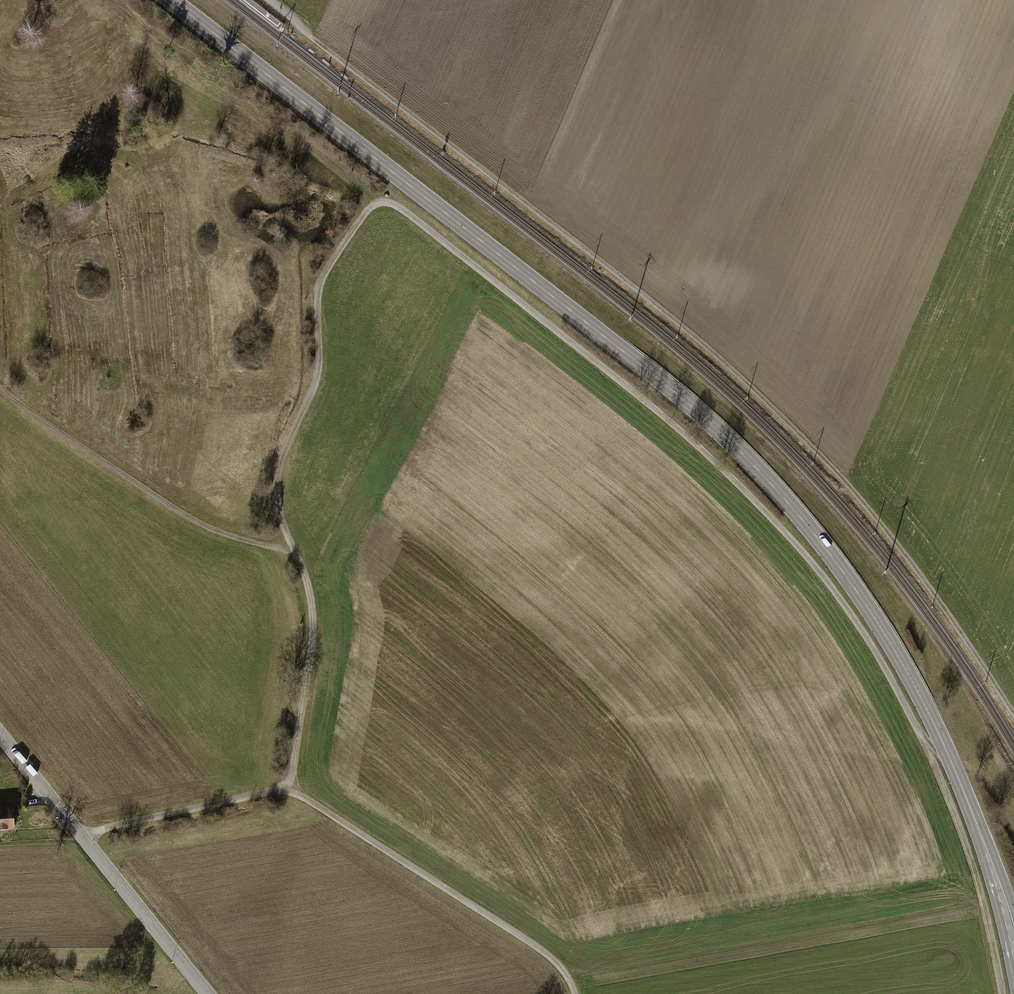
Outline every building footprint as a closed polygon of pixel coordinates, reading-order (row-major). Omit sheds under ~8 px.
[(11,776),(2,779),(4,784),(13,781),(11,776)] [(0,808),(0,829),(13,828),(12,807),(0,808)]
